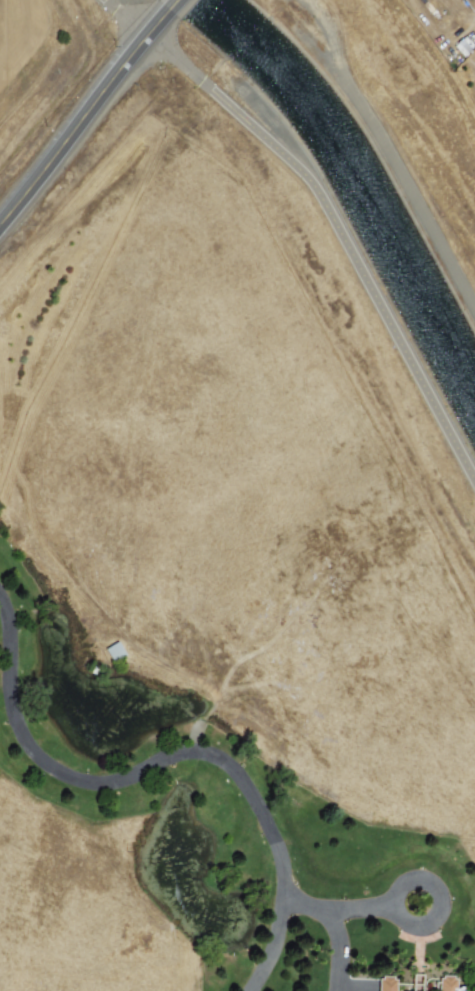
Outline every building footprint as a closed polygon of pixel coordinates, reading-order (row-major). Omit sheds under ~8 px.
[(395,977),(378,977),(378,990),(395,990),(395,977)] [(455,977),(439,977),(438,990),(455,990),(455,977)]
